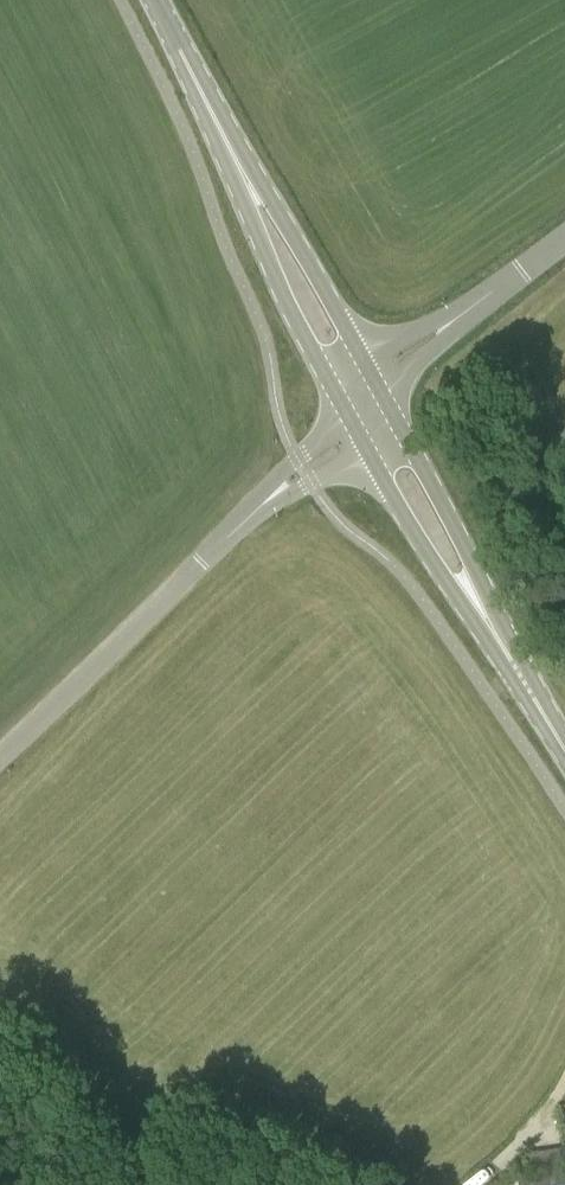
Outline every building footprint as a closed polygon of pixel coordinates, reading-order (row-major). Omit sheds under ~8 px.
[(564,1167),(564,1148),(525,1155),(528,1173),(564,1167)] [(503,1184),(564,1184),(564,1171),(507,1182),(503,1184)]
